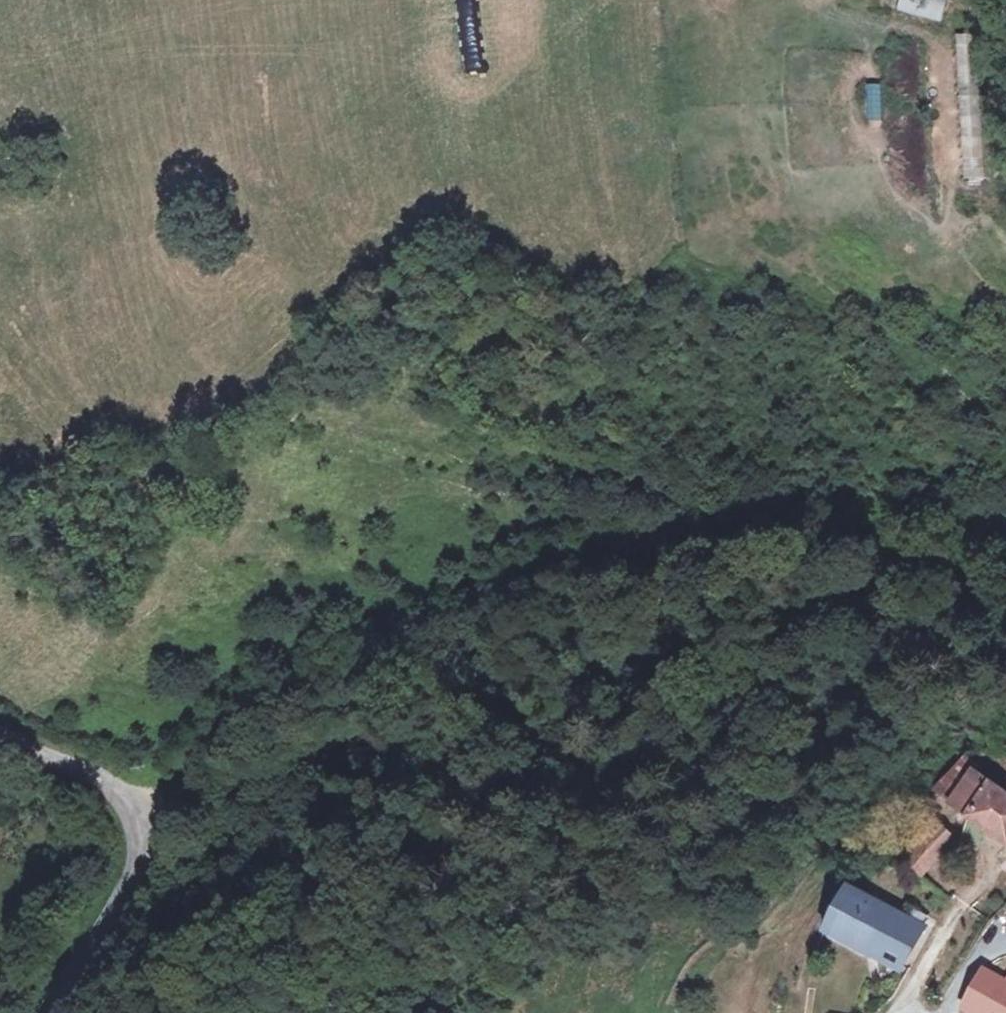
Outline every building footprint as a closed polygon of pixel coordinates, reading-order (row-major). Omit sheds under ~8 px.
[(898,14),(943,22),(947,0),(901,0),(898,14)] [(962,778),(981,789),(984,784),(963,771),(952,775),(935,796),(947,803),(962,778)] [(947,803),(945,808),(1005,844),(1005,804),(981,789),(962,778),(947,803)] [(930,824),(918,837),(938,847),(947,836),(930,824)] [(918,870),(938,847),(918,837),(906,851),(900,858),(918,870)] [(825,933),(845,943),(848,938),(829,928),(846,895),(865,905),(924,935),(928,921),(872,892),(852,880),(825,933)] [(924,935),(865,905),(846,895),(829,928),(848,938),(845,943),(899,971),(918,936),(922,938),(924,935)] [(960,1003),(976,1012),(1005,1012),(1005,984),(981,969),(960,1003)]
